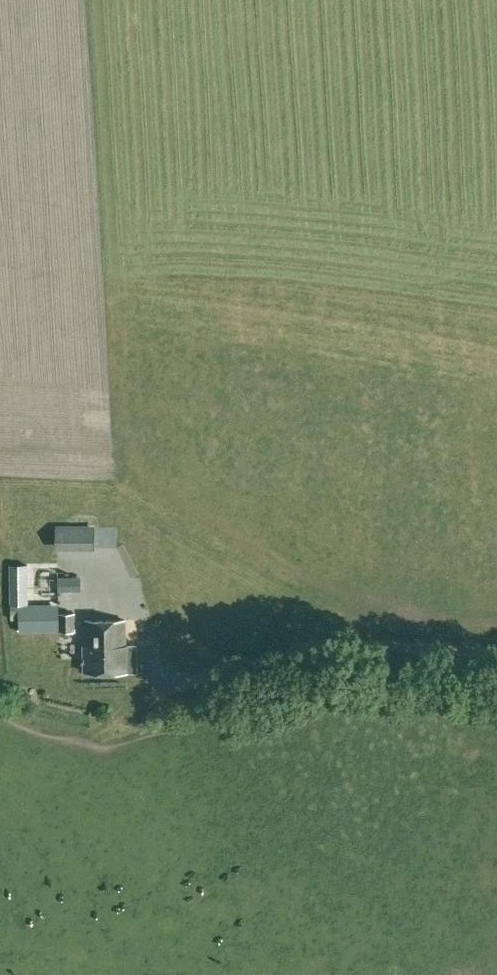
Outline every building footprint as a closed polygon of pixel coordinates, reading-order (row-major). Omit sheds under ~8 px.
[(10,565),(10,605),(28,605),(27,565),(10,565)] [(58,577),(58,590),(79,589),(79,577),(58,577)] [(19,631),(75,630),(75,612),(18,613),(19,631)] [(125,643),(125,618),(86,619),(86,644),(84,644),(85,671),(127,670),(127,643),(125,643)]
